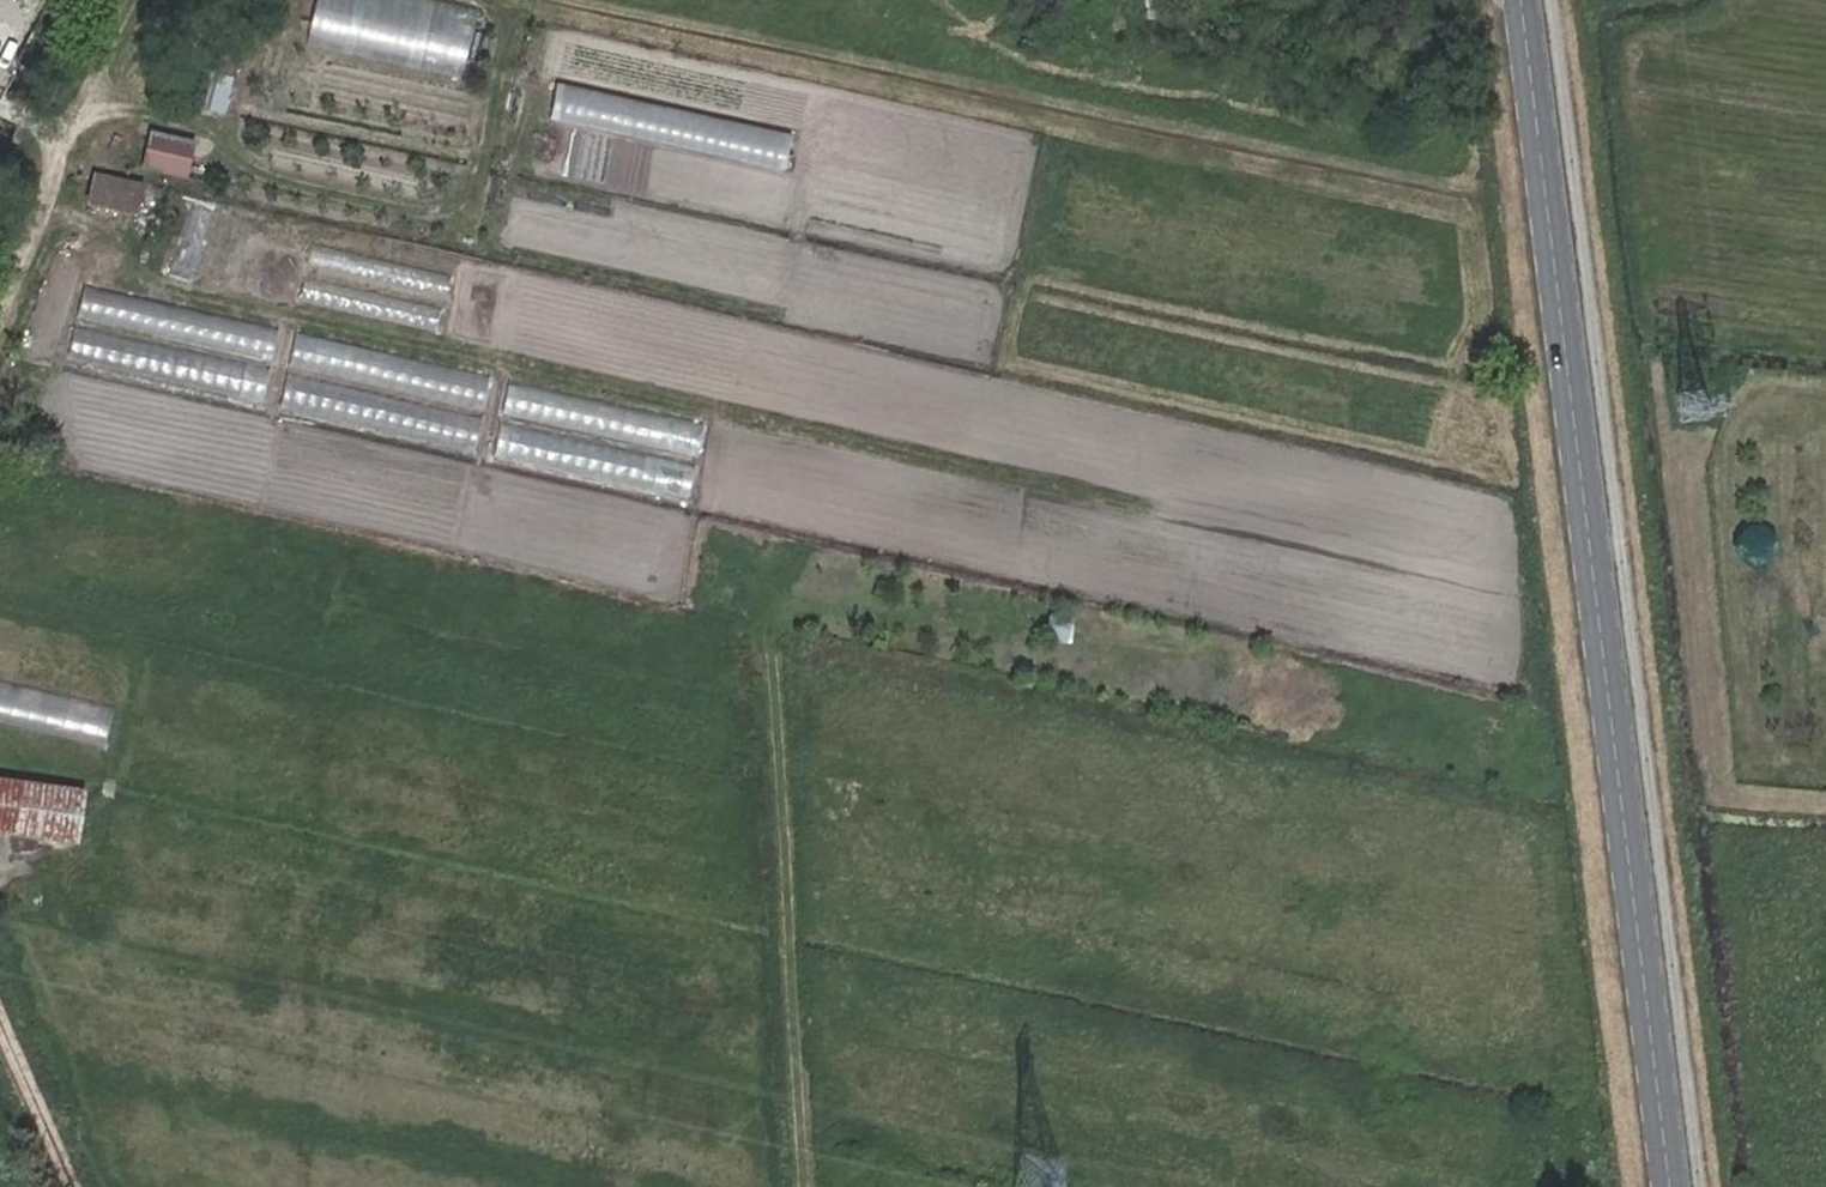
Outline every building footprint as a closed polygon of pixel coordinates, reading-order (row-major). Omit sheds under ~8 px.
[(304,31),(462,67),(477,0),(311,0),(304,31)] [(789,121),(555,74),(546,117),(780,164),(789,121)] [(194,131),(147,122),(139,164),(186,173),(194,131)] [(192,281),(214,209),(189,201),(167,274),(192,281)] [(278,313),(80,272),(71,313),(270,354),(278,313)] [(489,363),(295,317),(285,359),(479,405),(489,363)] [(272,362),(72,321),(65,358),(265,399),(272,362)] [(481,412),(283,364),(275,402),(475,450),(481,412)] [(705,415),(505,368),(496,406),(696,453),(705,415)] [(699,458),(497,413),(488,454),(690,499),(699,458)] [(1073,642),(1075,617),(1050,615),(1048,641),(1073,642)] [(0,671),(0,720),(106,744),(116,697),(0,671)] [(10,831),(18,783),(0,780),(0,830),(10,831)] [(55,849),(47,822),(10,831),(0,833),(0,861),(55,849)]
